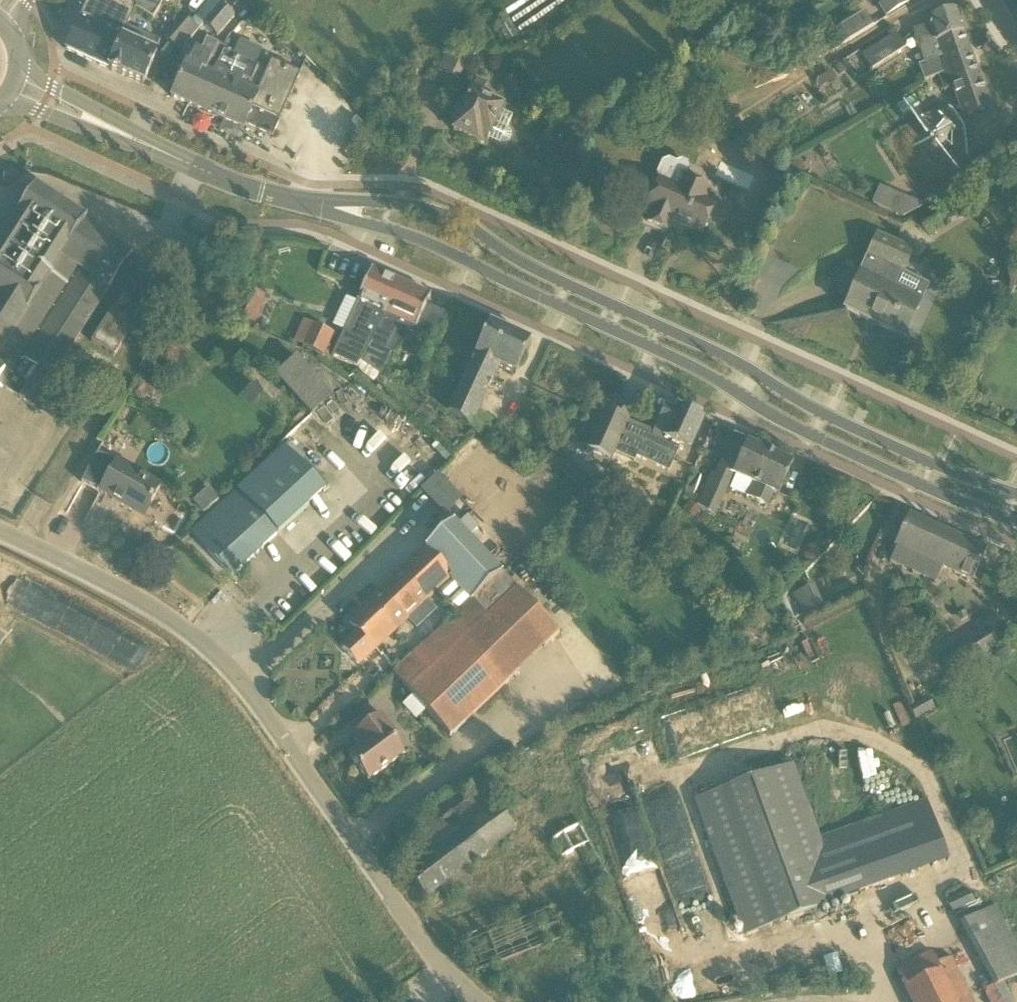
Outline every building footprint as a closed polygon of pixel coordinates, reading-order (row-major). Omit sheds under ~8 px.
[(66,50),(111,70),(111,71),(120,75),(143,85),(157,54),(155,53),(160,42),(127,27),(135,9),(154,20),(165,0),(88,0),(66,50)] [(231,21),(235,17),(229,13),(240,0),(226,0),(204,26),(217,38),(231,21)] [(934,60),(942,57),(937,42),(963,32),(955,10),(927,20),(929,25),(913,30),(924,63),(934,60)] [(850,40),(873,25),(864,12),(842,27),(850,40)] [(180,52),(199,29),(200,29),(191,21),(190,21),(183,14),(163,37),(180,52)] [(473,56),(494,40),(488,32),(466,48),(473,56)] [(990,108),(963,32),(937,42),(942,57),(934,60),(945,91),(954,87),(964,117),(990,108)] [(872,71),(906,49),(896,33),(862,55),(872,71)] [(225,52),(227,49),(207,40),(202,52),(196,50),(191,61),(190,60),(189,62),(187,62),(185,66),(182,66),(179,74),(180,77),(171,97),(215,117),(241,59),(225,52)] [(468,60),(447,51),(438,71),(459,80),(468,60)] [(215,117),(243,129),(246,124),(273,136),(300,75),(282,67),(286,59),(275,54),(271,63),(267,71),(241,59),(215,117)] [(503,107),(482,98),(487,85),(478,81),(468,103),(461,100),(452,118),(458,121),(454,132),(482,145),(484,141),(487,142),(488,139),(500,145),(502,145),(504,145),(506,145),(507,144),(508,143),(510,142),(511,141),(511,139),(511,138),(511,136),(511,134),(510,133),(510,131),(508,130),(507,129),(513,117),(501,112),(503,107)] [(939,151),(944,149),(947,145),(948,140),(947,135),(944,132),(939,130),(934,130),(930,133),(927,138),(927,143),(929,147),(934,150),(939,151)] [(677,164),(669,160),(663,163),(658,174),(660,181),(647,209),(652,212),(648,222),(667,231),(672,220),(702,234),(715,205),(705,200),(709,189),(686,179),(690,170),(688,164),(682,162),(677,164)] [(33,407),(133,252),(85,222),(88,218),(37,185),(0,242),(0,386),(33,407)] [(878,187),(871,204),(903,219),(911,201),(878,187)] [(905,336),(921,301),(903,293),(910,276),(903,273),(913,252),(878,236),(845,309),(905,336)] [(368,365),(402,283),(372,270),(358,300),(359,300),(334,353),(359,365),(362,361),(368,365)] [(427,305),(431,296),(402,283),(368,365),(383,376),(394,353),(412,326),(415,328),(418,325),(437,333),(446,313),(427,305)] [(229,304),(224,317),(254,328),(258,316),(257,315),(264,295),(252,290),(245,310),(229,304)] [(115,357),(125,340),(145,310),(122,295),(92,342),(115,357)] [(294,340),(323,354),(333,334),(304,320),(294,340)] [(517,373),(531,342),(490,324),(449,413),(452,416),(483,440),(490,421),(483,418),(478,415),(501,366),(517,373)] [(85,353),(54,401),(66,409),(97,361),(85,353)] [(333,400),(296,359),(276,377),(312,418),(333,400)] [(620,391),(615,404),(651,420),(657,407),(620,391)] [(652,440),(625,427),(628,420),(605,410),(595,433),(583,428),(575,445),(611,461),(614,453),(634,462),(636,457),(669,472),(679,447),(689,452),(702,421),(679,410),(676,416),(665,411),(652,440)] [(773,494),(778,496),(793,462),(734,435),(715,477),(710,475),(698,503),(710,516),(715,519),(732,479),(734,476),(751,484),(746,497),(745,497),(767,507),(772,497),(773,494)] [(279,535),(326,492),(285,448),(191,533),(232,577),(279,535)] [(144,517),(160,488),(116,466),(100,494),(144,517)] [(440,477),(425,491),(445,513),(461,499),(440,477)] [(909,515),(897,541),(894,547),(897,548),(891,562),(934,581),(940,568),(972,582),(987,550),(909,515)] [(455,523),(350,622),(361,632),(345,647),(360,663),(436,592),(457,613),(451,619),(392,673),(450,738),(560,634),(502,574),(504,572),(470,538),(480,528),(469,516),(458,526),(455,523)] [(814,586),(794,595),(804,619),(825,610),(814,586)] [(967,666),(998,647),(986,628),(955,647),(967,666)] [(909,708),(917,720),(935,709),(928,697),(909,708)] [(368,781),(384,769),(404,754),(391,738),(397,734),(381,714),(354,735),(363,747),(350,757),(368,781)] [(697,801),(746,936),(835,903),(835,901),(948,861),(927,800),(820,838),(794,766),(721,792),(697,801)] [(504,811),(487,789),(420,838),(432,855),(407,874),(426,899),(517,829),(504,811)] [(581,896),(611,880),(581,823),(552,838),(581,896)] [(959,911),(975,902),(969,890),(947,901),(954,914),(959,911)] [(476,978),(564,940),(548,903),(461,941),(476,978)] [(964,922),(964,923),(961,925),(993,987),(984,992),(990,1001),(1015,1001),(1005,983),(1016,977),(1016,946),(996,905),(986,911),(964,922)] [(931,953),(896,970),(905,988),(912,1001),(972,1001),(967,992),(951,958),(938,964),(931,953)]
